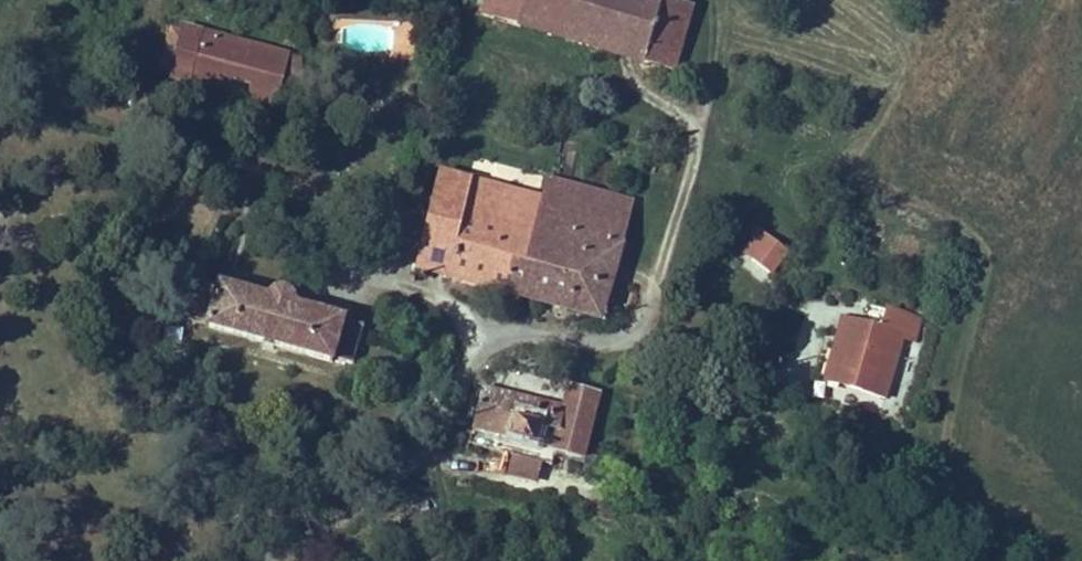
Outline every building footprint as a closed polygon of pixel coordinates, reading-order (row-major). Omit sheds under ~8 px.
[(527,0),(488,0),(483,16),(519,27),(527,0)] [(519,27),(581,44),(594,0),(527,0),(519,27)] [(581,44),(642,62),(660,0),(594,0),(581,44)] [(673,0),(660,0),(642,62),(672,71),(691,5),(673,0)] [(289,55),(184,28),(183,33),(173,72),(172,77),(229,92),(232,77),(260,84),(257,98),(277,103),(289,55)] [(173,72),(183,33),(172,31),(162,70),(173,72)] [(304,85),(300,58),(289,55),(277,103),(298,109),(304,85)] [(447,277),(472,182),(439,173),(435,191),(432,204),(422,244),(416,268),(447,277)] [(536,226),(543,201),(472,182),(447,277),(503,292),(512,261),(498,257),(509,219),(536,226)] [(435,191),(419,187),(416,200),(432,204),(435,191)] [(432,204),(416,200),(409,198),(399,237),(422,244),(432,204)] [(591,241),(620,249),(627,224),(543,201),(536,226),(591,241)] [(498,257),(512,261),(581,280),(582,278),(591,241),(536,226),(509,219),(498,257)] [(735,258),(769,279),(789,246),(756,225),(735,258)] [(620,249),(591,241),(582,278),(608,285),(620,249)] [(581,280),(512,261),(503,292),(600,319),(608,285),(582,278),(581,280)] [(293,296),(290,293),(287,291),(284,290),(280,290),(278,290),(275,291),(273,292),(269,295),(269,297),(218,283),(218,285),(202,281),(190,320),(353,366),(364,327),(345,321),(346,318),(295,304),(295,300),(294,298),(293,296)] [(842,320),(833,355),(847,359),(839,385),(886,398),(902,337),(842,320)] [(839,385),(847,359),(833,355),(825,382),(839,385)] [(582,457),(598,396),(569,389),(564,409),(483,388),(472,429),(533,444),(538,425),(559,430),(554,450),(582,457)] [(542,463),(513,455),(508,474),(537,482),(542,463)]
